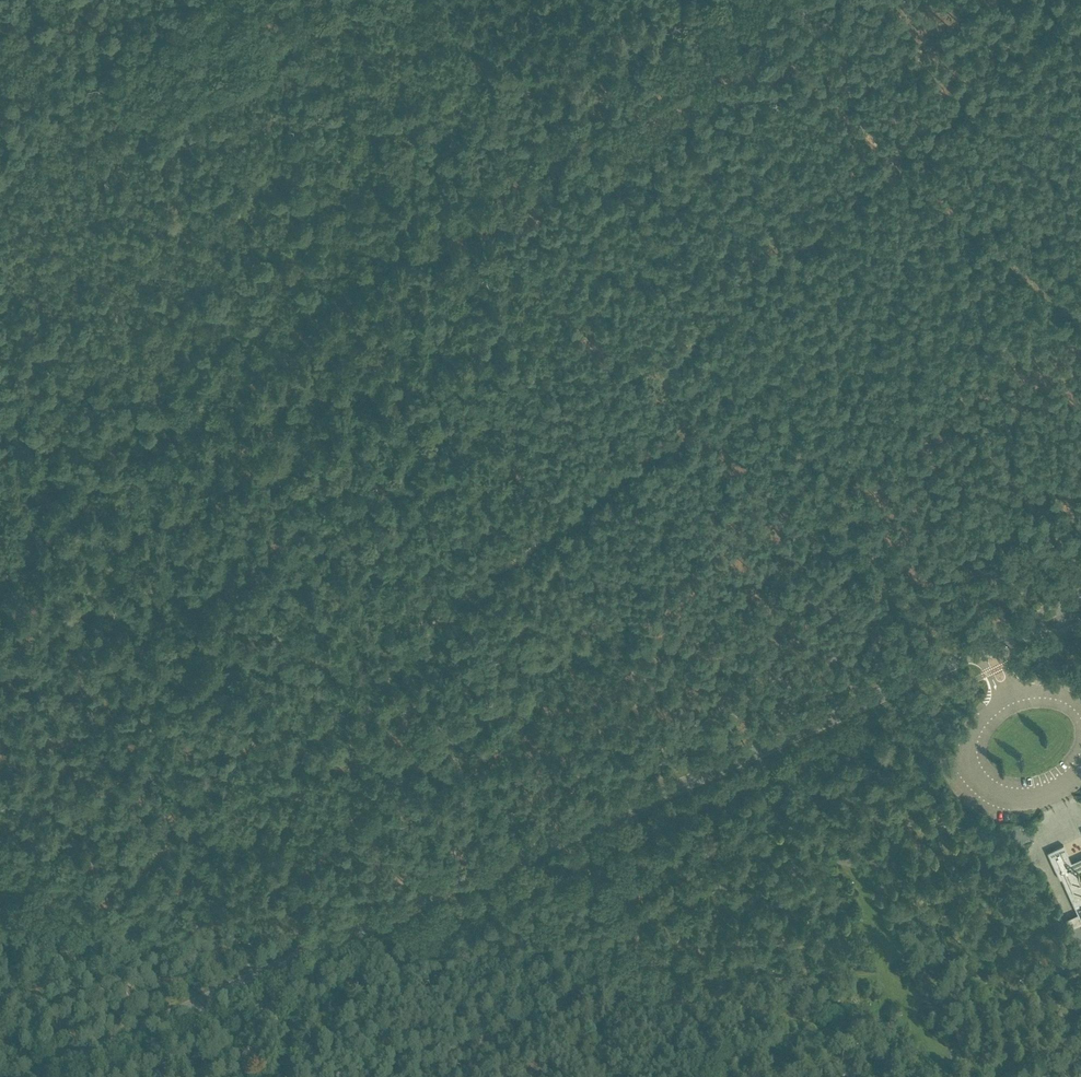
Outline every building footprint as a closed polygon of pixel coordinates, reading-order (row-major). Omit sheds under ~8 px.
[(1079,880),(1075,872),(1076,872),(1072,862),(1071,863),(1063,846),(1064,845),(1054,849),(1054,851),(1051,853),(1050,851),(1047,852),(1060,879),(1062,878),(1080,922),(1080,880),(1079,880)] [(1030,883),(1020,888),(1025,897),(1035,892),(1030,883)]
